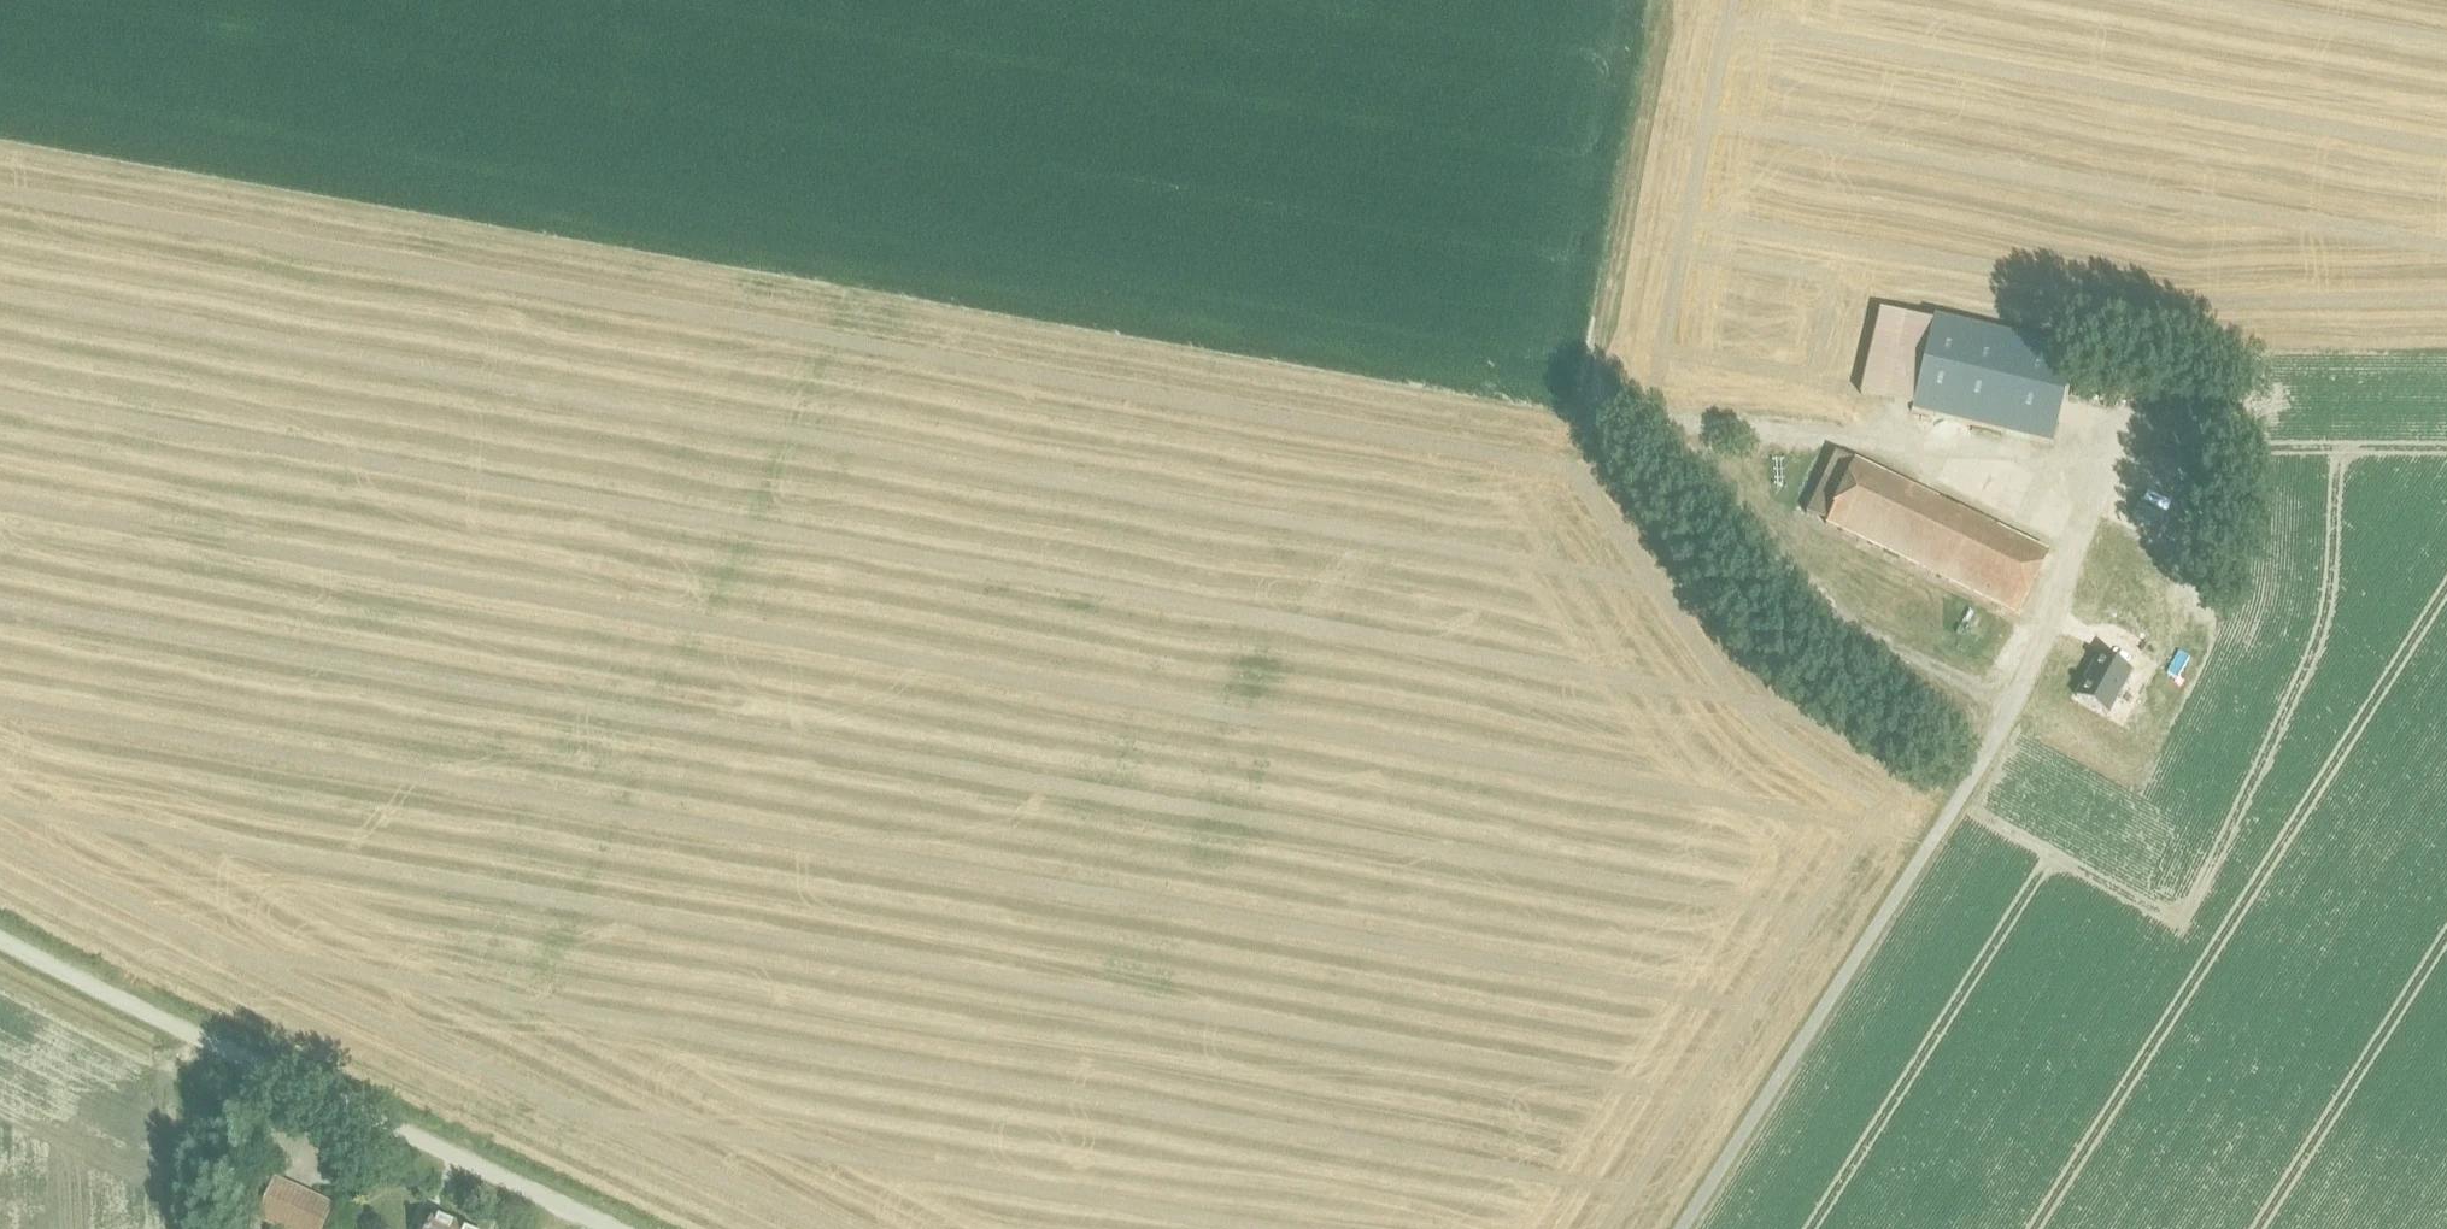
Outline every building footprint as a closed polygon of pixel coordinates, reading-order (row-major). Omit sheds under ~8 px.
[(1935,319),(1934,323),(1882,311),(1861,395),(1913,408),(1912,413),(2053,447),(2075,353),(1935,319)] [(2047,554),(1856,463),(1833,454),(1804,515),(2018,616),(2047,554)] [(2100,654),(2076,698),(2107,715),(2131,671),(2100,654)] [(262,1220),(281,1228),(322,1228),(332,1207),(278,1184),(262,1220)] [(437,1217),(431,1228),(463,1228),(437,1217)]
